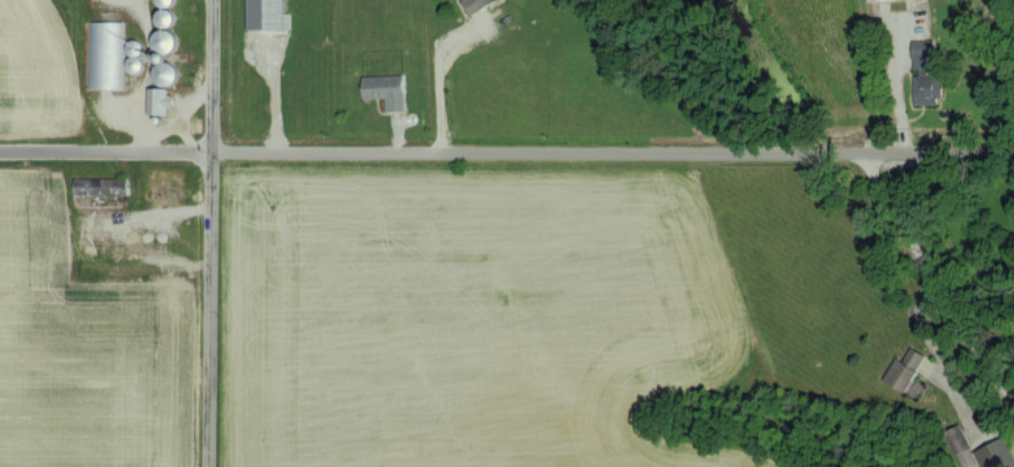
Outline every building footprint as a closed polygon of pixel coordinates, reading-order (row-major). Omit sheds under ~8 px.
[(289,28),(289,12),(283,12),(283,0),(246,0),(246,28),(289,28)] [(469,14),(495,0),(461,0),(469,14)] [(174,62),(165,63),(165,52),(174,52),(173,30),(152,31),(155,85),(175,84),(174,62)] [(912,68),(914,68),(915,103),(940,103),(940,74),(932,74),(931,38),(911,39),(912,68)] [(361,75),(362,98),(385,98),(386,111),(404,110),(403,74),(361,75)] [(146,113),(169,113),(169,87),(147,87),(146,113)] [(894,357),(883,380),(907,391),(924,353),(909,347),(903,361),(894,357)] [(928,376),(933,360),(923,357),(917,372),(928,376)] [(961,466),(964,466),(976,462),(960,423),(946,429),(961,466)] [(1006,436),(974,449),(981,466),(993,466),(1003,463),(1005,466),(1013,466),(1013,457),(1006,436)]
